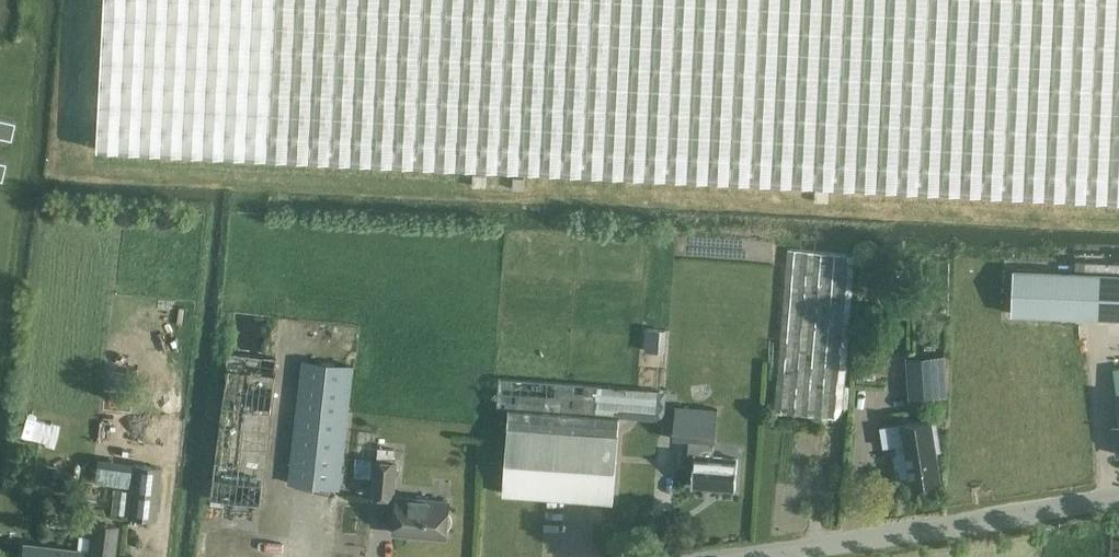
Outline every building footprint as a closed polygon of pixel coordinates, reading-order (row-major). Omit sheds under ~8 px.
[(97,149),(1118,200),(1118,0),(104,0),(97,149)] [(12,144),(16,127),(0,123),(0,141),(12,144)] [(775,414),(842,420),(843,406),(847,407),(849,386),(845,385),(855,255),(788,249),(775,414)] [(1075,262),(1075,273),(1014,270),(1012,316),(1083,319),(1118,320),(1118,264),(1075,262)] [(654,327),(651,345),(664,347),(667,329),(654,327)] [(211,496),(263,502),(277,373),(274,373),(276,358),(227,351),(211,496)] [(948,396),(945,354),(905,357),(908,399),(948,396)] [(882,372),(883,359),(871,358),(871,368),(878,369),(878,372),(882,372)] [(341,489),(354,366),(302,359),(288,484),(341,489)] [(503,493),(613,501),(619,416),(656,419),(658,391),(499,379),(497,407),(509,408),(503,493)] [(692,486),(736,489),(738,458),(713,456),(714,442),(715,442),(717,408),(675,405),(673,440),(688,441),(688,455),(694,455),(692,486)] [(930,419),(902,424),(904,440),(900,440),(901,451),(896,452),(894,456),(895,466),(899,469),(901,477),(910,476),(912,486),(940,482),(935,453),(943,452),(939,429),(932,430),(930,419)] [(375,458),(371,498),(394,500),(398,461),(375,458)] [(155,520),(160,467),(133,464),(127,517),(155,520)] [(398,496),(394,533),(446,537),(449,501),(398,496)] [(119,525),(90,522),(87,551),(24,543),(22,556),(115,556),(119,525)]
